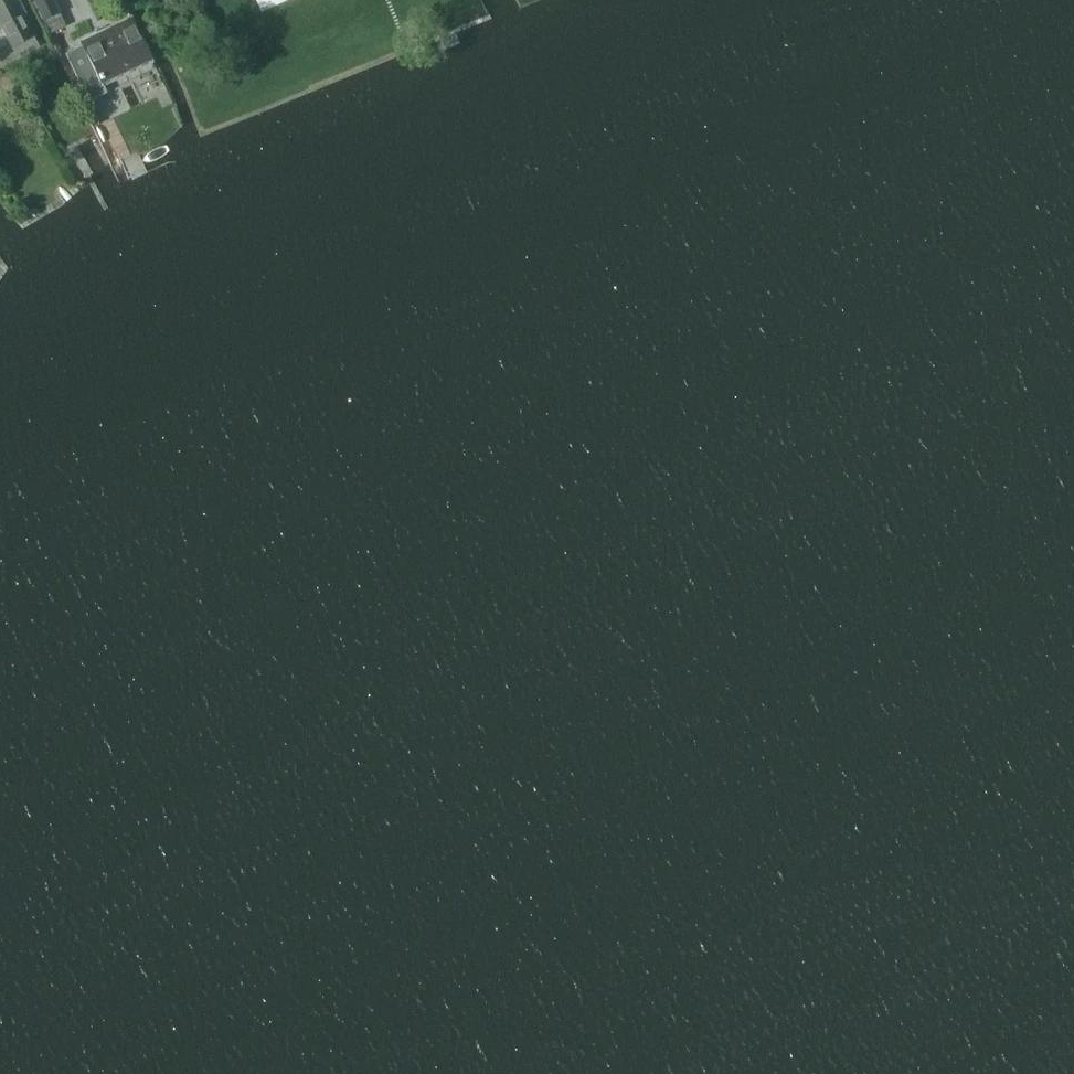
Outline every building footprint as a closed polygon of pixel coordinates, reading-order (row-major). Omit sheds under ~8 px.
[(3,28),(18,58),(39,48),(24,17),(26,16),(18,0),(16,0),(14,1),(13,0),(7,0),(0,3),(0,30),(3,28)] [(43,22),(49,34),(65,26),(60,15),(53,0),(33,0),(43,22)] [(83,47),(66,55),(88,102),(105,94),(101,86),(153,62),(132,16),(80,41),(83,47)] [(111,157),(121,152),(113,135),(103,140),(111,157)]
